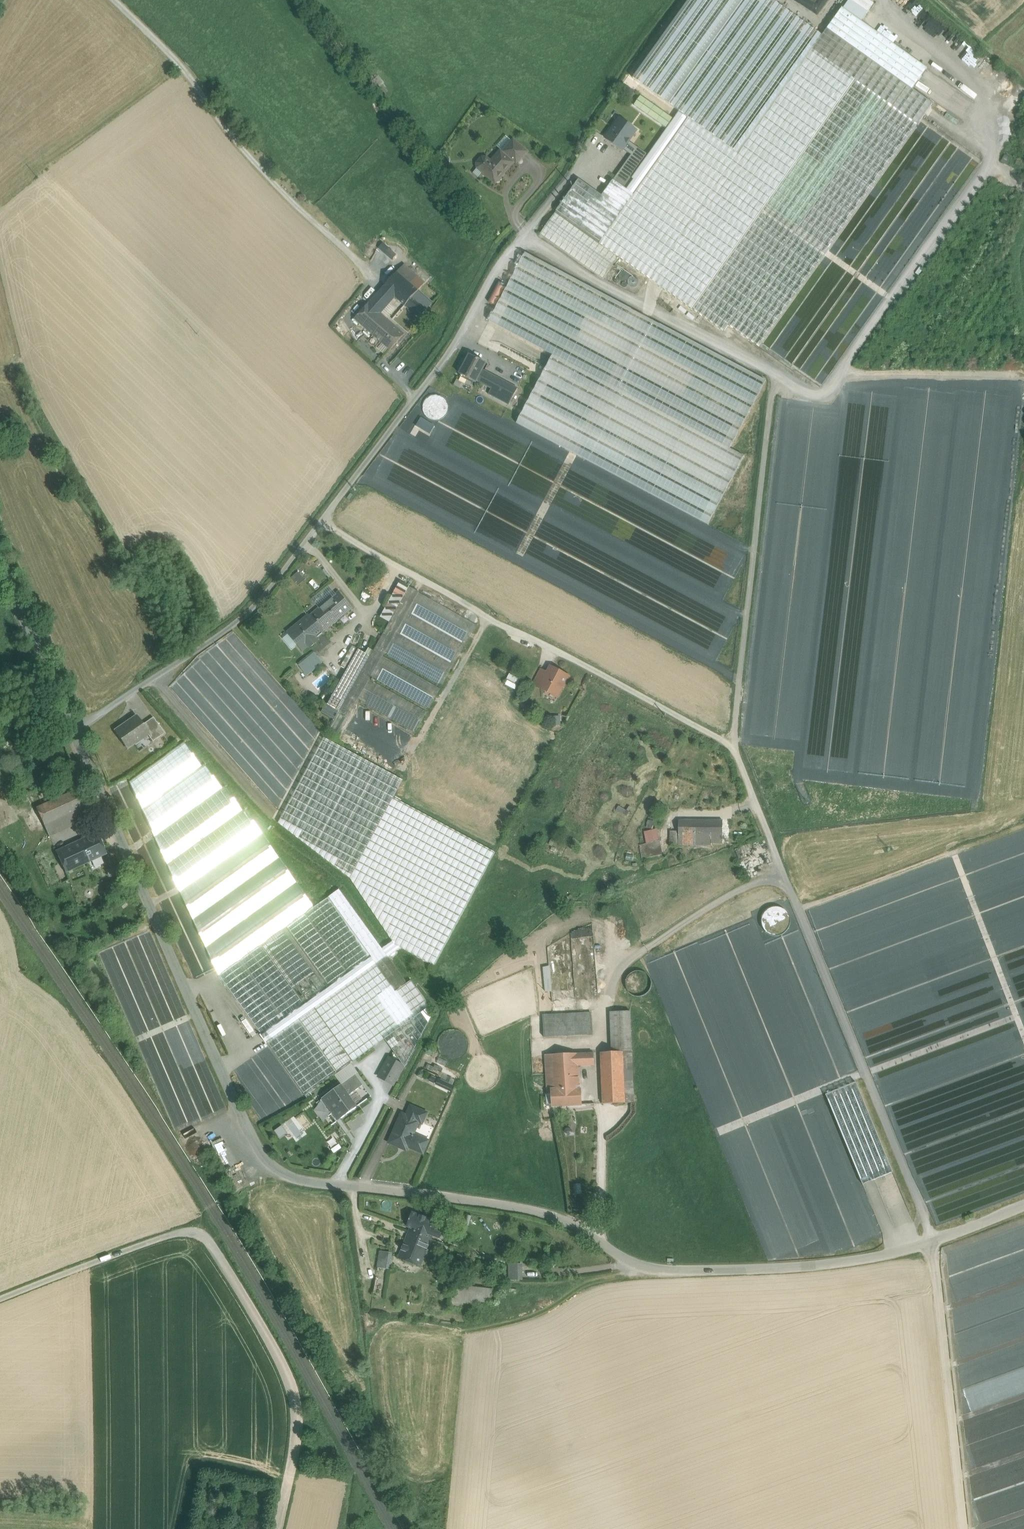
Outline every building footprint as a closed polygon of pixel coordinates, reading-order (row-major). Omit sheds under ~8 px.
[(640,85),(679,113),(688,119),(738,155),(813,50),(812,50),(742,0),(700,0),(640,85)] [(867,0),(849,0),(844,8),(862,21),(873,4),(867,0)] [(927,68),(842,8),(827,29),(912,89),(927,68)] [(912,89),(827,29),(812,50),(813,50),(854,80),(918,125),(933,104),(912,89)] [(679,239),(650,279),(692,309),(854,80),(813,50),(738,155),(679,239)] [(854,80),(692,309),(724,332),(728,325),(760,347),(918,125),(854,80)] [(667,127),(674,117),(641,96),(634,106),(667,127)] [(679,113),(648,156),(648,155),(631,178),(633,180),(626,190),(627,190),(621,198),(628,203),(688,119),(679,113)] [(600,244),(619,257),(650,279),(679,239),(738,155),(688,119),(628,203),(600,244)] [(621,120),(612,132),(611,132),(606,139),(623,150),(629,142),(636,131),(621,120)] [(527,152),(514,140),(509,146),(514,150),(522,157),(527,152)] [(648,155),(629,142),(624,149),(631,155),(613,180),(626,190),(633,180),(631,178),(648,155)] [(500,152),(491,163),(486,158),(483,159),(478,164),(478,167),(484,172),(484,175),(486,177),(489,177),(495,182),(499,182),(501,180),(501,176),(504,173),(505,172),(515,161),(509,156),(514,150),(509,146),(502,153),(500,152)] [(585,172),(541,235),(550,241),(582,195),(594,179),(585,172)] [(600,244),(628,203),(621,198),(594,179),(582,195),(550,241),(603,279),(619,257),(600,244)] [(767,382),(525,253),(488,322),(552,356),(516,423),(709,525),(745,457),(731,449),(767,382)] [(425,283),(404,265),(397,272),(418,291),(425,283)] [(418,291),(397,272),(384,287),(405,306),(406,305),(413,297),(418,291)] [(378,294),(355,319),(376,339),(391,322),(381,314),(390,304),(378,294)] [(427,309),(413,297),(406,305),(420,317),(427,309)] [(391,322),(376,339),(390,351),(405,335),(391,322)] [(486,364),(470,355),(460,374),(476,383),(477,381),(484,385),(489,374),(483,370),(486,364)] [(500,379),(489,374),(484,385),(492,389),(494,390),(500,379)] [(518,389),(500,379),(494,390),(492,389),(489,394),(509,405),(518,389)] [(445,415),(444,395),(425,396),(426,416),(445,415)] [(344,703),(330,729),(339,735),(359,700),(370,680),(372,676),(384,657),(385,653),(420,593),(410,587),(374,651),(344,703)] [(353,608),(339,591),(326,602),(340,619),(353,608)] [(477,625),(420,593),(385,653),(443,686),(477,625)] [(340,619),(326,602),(297,626),(311,643),(340,619)] [(344,703),(374,651),(370,648),(367,654),(359,649),(333,697),(344,703)] [(308,675),(324,662),(315,651),(299,665),(308,675)] [(441,689),(384,657),(372,676),(430,709),(441,689)] [(564,675),(551,668),(542,685),(559,693),(565,681),(568,680),(569,678),(568,675),(566,674),(564,675)] [(515,688),(520,678),(510,674),(505,685),(515,688)] [(428,712),(370,680),(359,700),(416,732),(428,712)] [(415,735),(357,703),(348,719),(405,752),(415,735)] [(136,717),(115,731),(126,747),(139,739),(140,739),(147,734),(148,734),(142,725),(136,717)] [(156,722),(151,725),(148,721),(142,725),(148,734),(147,734),(152,742),(164,734),(156,722)] [(403,755),(346,723),(339,735),(397,767),(403,755)] [(403,780),(325,738),(279,823),(351,879),(393,942),(395,944),(401,948),(435,965),(495,852),(393,798),(403,780)] [(243,811),(225,786),(222,788),(205,764),(202,766),(184,742),(129,782),(219,975),(305,1096),(415,1018),(328,897),(315,907),(245,809),(243,811)] [(81,793),(39,809),(48,835),(86,821),(89,815),(81,793)] [(723,821),(679,820),(679,831),(679,837),(712,837),(712,843),(723,843),(723,821)] [(644,831),(647,842),(660,840),(658,828),(644,831)] [(679,831),(670,831),(670,845),(679,845),(679,837),(679,831)] [(96,833),(57,851),(67,871),(105,854),(96,833)] [(712,837),(679,837),(679,845),(712,845),(712,843),(712,837)] [(660,842),(641,845),(643,859),(662,856),(660,842)] [(340,889),(328,897),(415,1018),(430,1007),(411,980),(407,984),(388,956),(383,949),(340,889)] [(764,923),(788,923),(788,907),(765,907),(764,923)] [(395,944),(393,942),(383,949),(388,956),(401,948),(395,944)] [(552,989),(551,966),(543,967),(544,990),(552,989)] [(651,989),(652,984),(651,979),(648,975),(643,972),(638,971),(633,972),(629,975),(626,979),(626,984),(627,989),(629,993),(634,996),(639,997),(644,996),(648,993),(651,989)] [(565,1011),(565,1001),(553,1001),(553,1011),(565,1011)] [(610,1012),(612,1052),(601,1053),(603,1104),(634,1103),(630,1011),(610,1012)] [(591,1013),(543,1015),(544,1038),(593,1035),(591,1013)] [(594,1053),(545,1055),(547,1081),(552,1081),(553,1090),(578,1089),(578,1066),(595,1065),(594,1053)] [(404,1066),(390,1058),(379,1077),(393,1085),(404,1066)] [(420,1078),(453,1089),(457,1078),(438,1072),(439,1067),(425,1063),(420,1078)] [(356,1075),(341,1086),(341,1085),(340,1086),(347,1097),(363,1085),(356,1075)] [(829,1090),(866,1181),(897,1169),(860,1077),(829,1090)] [(347,1097),(340,1086),(323,1098),(328,1106),(331,1104),(341,1118),(356,1108),(347,1097)] [(578,1089),(553,1090),(554,1106),(581,1105),(581,1095),(580,1089),(578,1089)] [(427,1113),(411,1106),(408,1113),(424,1120),(427,1113)] [(407,1116),(402,1114),(390,1143),(399,1147),(401,1142),(408,1145),(407,1146),(423,1153),(428,1142),(413,1135),(419,1122),(423,1124),(424,1120),(408,1113),(407,1116)] [(435,1220),(412,1212),(407,1227),(433,1236),(440,1238),(444,1229),(433,1225),(435,1220)] [(433,1236),(411,1228),(399,1258),(421,1267),(433,1236)] [(393,1253),(381,1251),(378,1267),(390,1269),(393,1253)] [(522,1265),(510,1265),(510,1279),(522,1279),(522,1265)] [(493,1289),(453,1284),(450,1307),(490,1312),(493,1289)]
